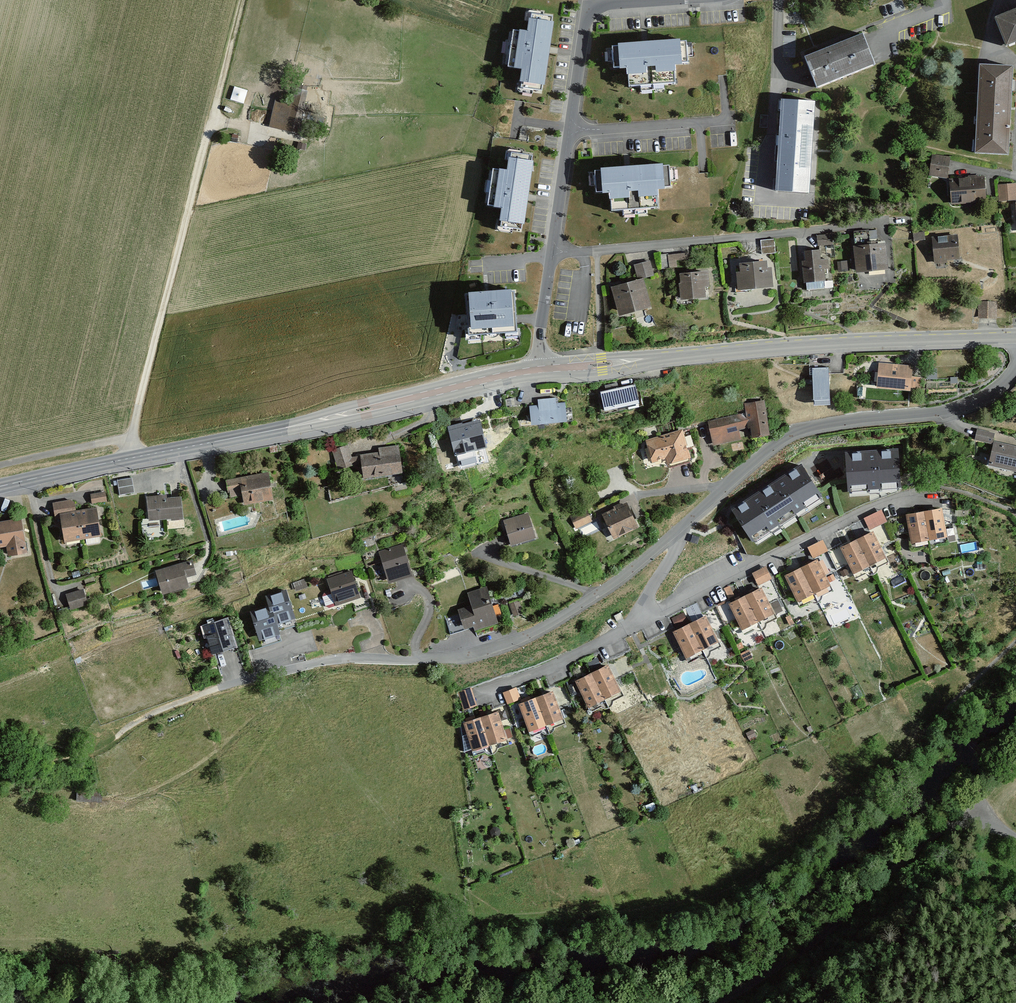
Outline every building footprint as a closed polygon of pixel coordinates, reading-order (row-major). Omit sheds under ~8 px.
[(998,18),(1009,45),(1015,42),(1015,11),(998,18)] [(528,33),(513,31),(509,67),(523,69),(521,87),(544,90),(548,56),(550,43),(553,17),(530,14),(528,33)] [(862,35),(804,59),(816,88),(874,64),(862,35)] [(639,44),(612,45),(614,69),(627,68),(628,86),(675,83),(674,64),(687,63),(686,41),(652,43),(639,44)] [(1012,66),(979,65),(976,153),(1008,154),(1012,66)] [(235,85),(232,98),(245,102),(249,88),(235,85)] [(276,98),(270,127),(299,133),(307,91),(292,88),(290,101),(276,98)] [(814,103),(781,101),(776,189),(809,191),(814,103)] [(508,171),(493,169),(489,206),(503,207),(501,226),(523,229),(526,204),(528,191),(532,157),(510,154),(508,171)] [(950,157),(932,155),(930,175),(947,177),(950,157)] [(621,168),(595,169),(596,191),(611,191),(612,210),(658,207),(657,187),(670,186),(669,166),(634,168),(621,168)] [(984,176),(950,179),(951,204),(986,201),(984,176)] [(1015,200),(1015,184),(999,185),(999,201),(1015,200)] [(876,232),(855,233),(856,246),(854,246),(856,272),(887,269),(885,244),(877,244),(876,232)] [(818,245),(832,245),(832,235),(817,235),(818,245)] [(957,235),(933,237),(934,263),(947,262),(947,260),(959,259),(957,235)] [(774,241),(761,242),(762,254),(775,253),(774,241)] [(819,250),(805,251),(805,261),(802,261),(803,283),(807,282),(807,289),(825,288),(824,268),(828,268),(827,259),(819,260),(819,250)] [(670,252),(670,262),(689,262),(690,253),(670,252)] [(660,269),(669,268),(668,254),(659,255),(660,269)] [(634,265),(637,278),(653,274),(649,261),(634,265)] [(766,261),(739,263),(740,273),(737,273),(738,289),(772,287),(771,268),(766,268),(766,261)] [(708,272),(680,273),(681,284),(679,284),(680,299),(705,298),(704,287),(709,287),(708,272)] [(643,278),(611,287),(620,315),(651,307),(643,278)] [(514,291),(466,294),(468,314),(469,333),(482,332),(505,331),(517,330),(517,328),(516,319),(514,291)] [(978,301),(978,317),(996,317),(996,301),(978,301)] [(878,363),(877,388),(910,390),(910,387),(920,388),(920,377),(911,377),(912,365),(878,363)] [(828,368),(813,368),(814,404),(829,404),(828,368)] [(607,391),(601,392),(605,409),(638,402),(635,385),(617,389),(616,384),(605,386),(607,391)] [(565,422),(564,403),(555,404),(555,398),(538,399),(539,406),(530,407),(531,424),(565,422)] [(751,427),(753,436),(770,433),(763,400),(744,404),(746,413),(708,421),(713,445),(740,440),(738,429),(751,427)] [(478,422),(450,430),(457,454),(484,447),(478,422)] [(682,430),(646,441),(652,461),(666,457),(668,463),(690,456),(682,430)] [(994,434),(977,430),(975,440),(992,443),(994,434)] [(989,464),(1015,470),(1015,446),(994,441),(989,464)] [(347,445),(332,450),(338,469),(353,464),(347,445)] [(360,454),(363,477),(401,473),(398,445),(379,448),(379,452),(360,454)] [(845,453),(848,489),(901,485),(898,449),(845,453)] [(800,463),(765,486),(786,518),(821,495),(800,463)] [(268,473),(227,481),(230,495),(243,493),(245,503),(272,498),(268,473)] [(132,478),(118,480),(120,494),(134,492),(132,478)] [(765,486),(731,508),(752,540),(786,518),(765,486)] [(104,491),(91,494),(92,504),(106,501),(104,491)] [(161,496),(147,497),(148,520),(182,518),(181,497),(161,498),(161,496)] [(60,514),(71,512),(69,500),(53,503),(55,515),(60,514)] [(603,516),(614,538),(637,526),(626,505),(603,516)] [(96,508),(78,511),(83,538),(101,535),(96,508)] [(942,508),(924,511),(929,539),(947,536),(942,508)] [(585,509),(570,516),(576,528),(591,521),(585,509)] [(881,510),(865,518),(870,529),(886,521),(881,510)] [(71,512),(60,514),(64,541),(83,538),(78,511),(71,512)] [(924,511),(906,514),(911,542),(929,539),(924,511)] [(528,513),(504,520),(511,543),(535,536),(528,513)] [(21,519),(0,522),(0,546),(6,545),(8,555),(26,552),(21,519)] [(873,531),(856,540),(869,565),(886,557),(873,531)] [(856,540),(840,548),(854,573),(869,565),(856,540)] [(823,541),(808,548),(813,557),(827,549),(823,541)] [(403,545),(379,552),(388,582),(412,575),(403,545)] [(818,559),(801,567),(813,593),(831,585),(818,559)] [(191,560),(155,571),(162,593),(188,585),(185,575),(195,572),(191,560)] [(801,567),(784,575),(797,601),(813,593),(801,567)] [(766,568),(754,574),(759,584),(771,578),(766,568)] [(327,579),(336,605),(359,597),(351,571),(327,579)] [(729,586),(723,589),(729,601),(735,597),(729,586)] [(472,605),(458,609),(464,628),(474,625),(476,629),(497,622),(486,587),(468,593),(472,605)] [(762,587),(746,595),(759,621),(775,613),(762,587)] [(270,605),(276,625),(295,618),(286,590),(267,596),(270,605)] [(83,591),(67,597),(71,609),(87,604),(83,591)] [(746,595),(729,603),(742,629),(759,621),(746,595)] [(270,605),(251,611),(260,639),(279,633),(276,625),(270,605)] [(684,613),(672,619),(677,628),(689,622),(684,613)] [(706,615),(689,624),(702,649),(719,641),(706,615)] [(226,618),(203,625),(212,653),(235,645),(226,618)] [(689,624),(673,632),(686,658),(702,649),(689,624)] [(749,650),(741,654),(745,662),(753,658),(749,650)] [(608,665),(592,673),(605,698),(621,690),(608,665)] [(592,673),(575,682),(589,707),(605,698),(592,673)] [(517,687),(504,692),(508,704),(521,699),(517,687)] [(458,692),(464,709),(476,705),(470,688),(458,692)] [(552,690),(536,697),(546,724),(563,717),(552,690)] [(536,697),(519,703),(530,730),(546,724),(536,697)] [(490,744),(507,738),(498,711),(480,717),(490,744)] [(473,750),(490,744),(480,717),(464,722),(473,750)]
